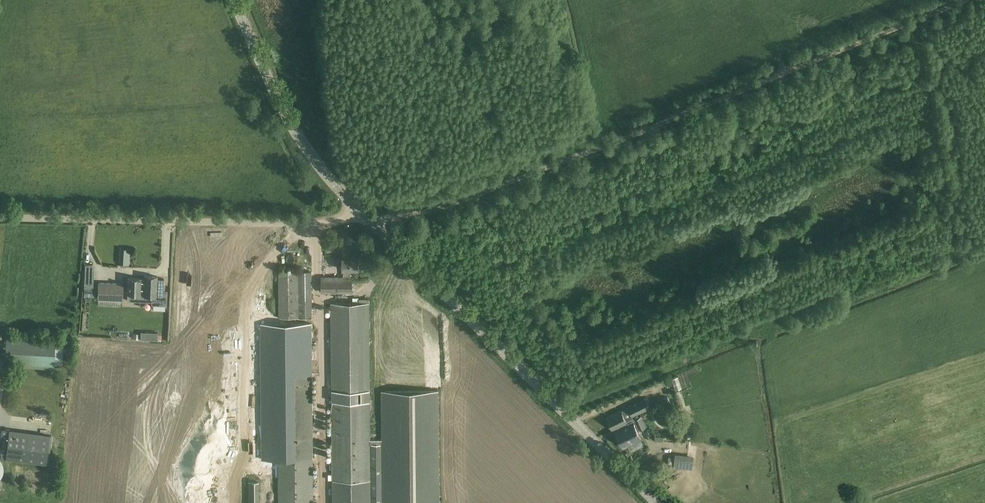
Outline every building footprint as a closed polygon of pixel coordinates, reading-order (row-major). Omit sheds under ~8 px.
[(333,266),(332,256),(325,257),(325,266),(333,266)] [(344,277),(322,277),(322,292),(352,292),(352,277),(351,277),(351,269),(358,269),(358,258),(343,258),(343,269),(344,269),(344,277)] [(267,362),(300,362),(300,334),(315,333),(315,316),(312,317),(312,294),(299,294),(299,279),(311,280),(311,273),(299,272),(279,272),(279,340),(267,340),(267,362)] [(141,279),(128,278),(127,294),(141,294),(141,295),(152,295),(152,304),(167,305),(167,290),(163,290),(164,279),(157,278),(157,276),(144,276),(144,279),(141,279)] [(124,283),(98,282),(97,299),(98,299),(98,305),(122,306),(122,300),(123,300),(124,283)] [(84,295),(95,296),(96,286),(85,285),(84,295)] [(370,440),(369,303),(331,303),(333,502),(383,502),(382,439),(370,440)] [(56,344),(5,341),(4,362),(55,365),(56,344)] [(278,374),(279,502),(313,502),(312,374),(278,374)] [(382,391),(382,439),(383,502),(440,502),(439,391),(382,391)] [(613,429),(627,423),(627,422),(635,418),(634,416),(651,408),(647,398),(628,407),(629,408),(621,411),(607,418),(613,429)] [(585,411),(588,417),(595,415),(593,408),(585,411)] [(690,420),(688,412),(681,414),(683,421),(690,420)] [(642,439),(638,431),(646,427),(641,416),(635,419),(635,418),(627,422),(627,423),(613,429),(613,430),(615,429),(624,448),(642,439)] [(49,434),(8,431),(6,458),(46,462),(49,434)] [(674,466),(692,468),(694,456),(675,454),(674,466)] [(260,491),(260,481),(249,481),(249,491),(249,502),(260,502),(260,491)]
